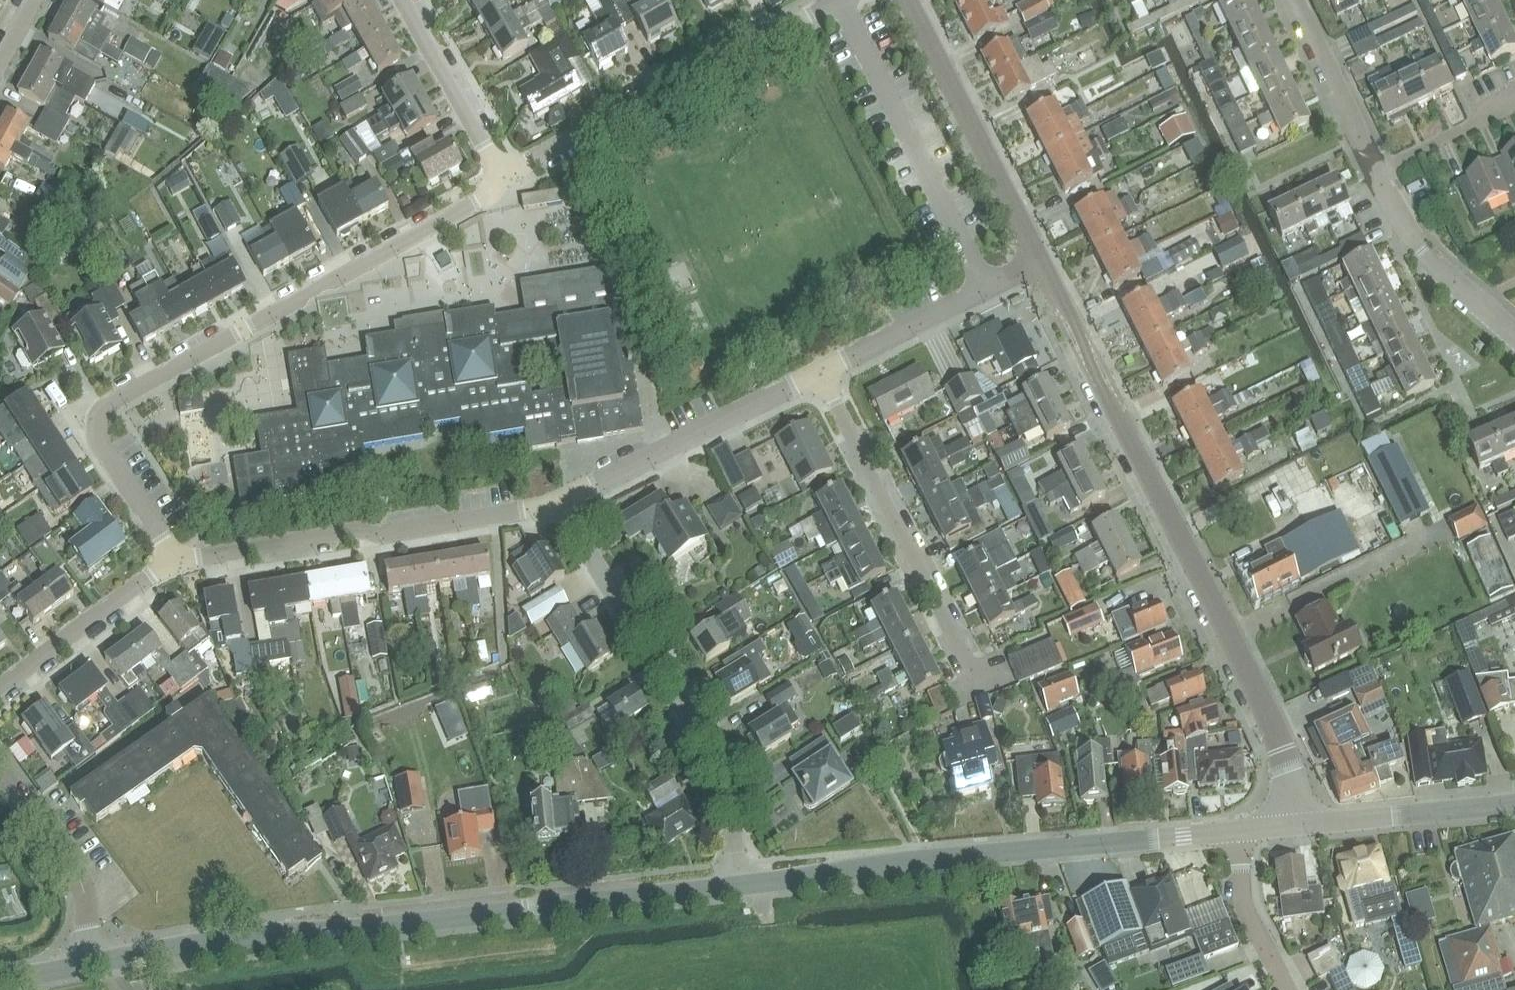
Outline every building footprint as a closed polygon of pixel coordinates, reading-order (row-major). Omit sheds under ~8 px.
[(86,34),(106,45),(111,36),(91,25),(97,14),(72,0),(71,0),(60,20),(86,34)] [(105,8),(109,0),(89,0),(105,9),(105,8)] [(376,14),(367,0),(347,0),(340,4),(337,0),(323,0),(312,7),(323,27),(337,19),(345,32),(353,27),(376,14)] [(503,5),(500,0),(468,0),(479,19),(503,5)] [(539,5),(536,0),(530,0),(527,1),(529,5),(519,11),(518,10),(509,16),(503,5),(479,19),(491,41),(515,27),(524,22),(539,13),(543,11),(539,5)] [(546,0),(550,7),(551,9),(567,0),(546,0)] [(614,4),(611,0),(596,0),(602,11),(593,16),(597,22),(578,32),(583,42),(584,41),(601,70),(628,54),(615,31),(626,26),(614,4)] [(626,26),(636,20),(649,43),(677,27),(662,0),(657,0),(642,8),(638,0),(621,0),(614,4),(626,26)] [(707,9),(712,10),(729,0),(702,0),(707,9)] [(986,5),(983,0),(954,0),(962,17),(986,5)] [(1050,11),(1050,9),(1057,6),(1054,0),(1026,0),(1015,6),(1025,25),(1050,11)] [(1195,5),(1192,0),(1183,0),(1169,7),(1173,15),(1195,5)] [(1255,15),(1248,0),(1230,0),(1217,6),(1228,28),(1255,15)] [(1356,0),(1328,0),(1331,6),(1344,0),(1348,10),(1359,5),(1356,0)] [(1433,12),(1428,0),(1418,0),(1425,16),(1433,12)] [(1499,7),(1495,0),(1461,0),(1471,21),(1499,7)] [(986,5),(962,17),(975,41),(1007,25),(1000,11),(991,15),(986,5)] [(1390,17),(1394,25),(1417,14),(1413,6),(1390,17)] [(539,13),(543,20),(546,25),(557,19),(551,9),(550,7),(543,11),(539,13)] [(1151,26),(1173,15),(1169,7),(1147,17),(1151,26)] [(1481,43),(1509,29),(1499,7),(1471,21),(1480,41),(1481,43)] [(1050,11),(1025,25),(1023,25),(1032,42),(1059,28),(1050,11)] [(1077,12),(1078,24),(1094,23),(1093,11),(1077,12)] [(1435,38),(1444,33),(1433,12),(1425,16),(1435,38)] [(529,29),(543,20),(539,13),(524,22),(515,27),(491,41),(502,61),(526,47),(519,34),(529,29)] [(366,50),(389,37),(376,14),(353,27),(366,50)] [(1238,50),(1266,37),(1255,15),(1228,28),(1238,50)] [(1196,43),(1204,39),(1192,16),(1185,19),(1196,43)] [(1130,36),(1151,26),(1147,17),(1126,27),(1130,36)] [(1373,35),(1394,25),(1390,17),(1369,27),(1373,35)] [(106,45),(86,34),(60,20),(49,40),(75,54),(81,43),(101,54),(106,45)] [(1397,31),(1401,40),(1424,29),(1420,21),(1397,31)] [(209,23),(203,35),(220,45),(226,33),(209,23)] [(1375,39),(1373,35),(1369,27),(1347,37),(1353,50),(1375,39)] [(1480,41),(1472,45),(1476,54),(1484,50),(1491,65),(1514,54),(1514,41),(1509,29),(1481,43),(1480,41)] [(330,39),(335,48),(349,40),(344,31),(330,39)] [(1380,50),(1401,40),(1397,31),(1376,41),(1380,50)] [(1445,58),(1454,54),(1444,33),(1435,38),(1445,58)] [(544,80),(522,93),(535,117),(581,90),(566,66),(581,58),(567,34),(528,56),(535,67),(536,66),(544,80)] [(389,37),(366,50),(379,73),(402,60),(389,37)] [(1249,71),(1276,58),(1266,37),(1238,50),(1249,71)] [(993,80),(1018,67),(1013,56),(1023,51),(1016,39),(981,56),(993,80)] [(1205,63),(1213,60),(1204,39),(1196,43),(1205,63)] [(1380,50),(1376,41),(1375,39),(1353,50),(1358,61),(1380,50)] [(1090,44),(1073,51),(1080,66),(1097,59),(1090,44)] [(106,45),(101,54),(118,63),(123,54),(106,45)] [(216,47),(207,60),(222,70),(231,56),(216,47)] [(1158,48),(1146,53),(1152,69),(1165,63),(1158,48)] [(1454,54),(1445,58),(1456,81),(1468,75),(1457,52),(1454,54)] [(342,62),(347,71),(362,63),(357,54),(342,62)] [(1417,74),(1431,102),(1453,91),(1439,63),(1430,68),(1423,54),(1412,60),(1419,73),(1417,74)] [(41,55),(30,75),(75,100),(74,100),(84,106),(95,85),(41,55)] [(1018,67),(993,80),(1005,103),(1040,86),(1039,84),(1057,75),(1051,62),(1042,66),(1037,58),(1018,67)] [(1259,93),(1287,80),(1276,58),(1249,71),(1259,93)] [(1209,90),(1224,83),(1213,60),(1205,63),(1198,67),(1209,90)] [(119,87),(136,97),(137,98),(144,85),(144,84),(148,78),(130,67),(125,76),(126,76),(119,87)] [(1410,113),(1396,84),(1389,69),(1379,74),(1386,89),(1373,95),(1387,123),(1390,121),(1391,122),(1394,124),(1402,120),(1403,117),(1410,113)] [(1478,97),(1497,89),(1488,69),(1469,77),(1478,97)] [(1419,107),(1431,102),(1417,74),(1396,84),(1410,113),(1420,109),(1419,107)] [(49,110),(65,118),(74,100),(75,100),(30,75),(19,95),(45,109),(48,111),(49,110)] [(334,88),(342,101),(363,89),(356,76),(334,88)] [(371,131),(424,99),(412,79),(384,95),(391,108),(366,123),(371,131)] [(1053,100),(1073,93),(1068,79),(1048,86),(1053,100)] [(1270,115),(1297,102),(1287,80),(1259,93),(1269,113),(1270,115)] [(1219,112),(1235,105),(1224,83),(1209,90),(1219,112)] [(136,97),(119,87),(115,85),(105,102),(127,114),(136,97)] [(255,115),(269,113),(266,91),(252,93),(255,115)] [(340,107),(346,118),(367,107),(361,95),(340,107)] [(424,99),(371,131),(376,139),(401,124),(409,138),(437,122),(424,99)] [(1074,116),(1075,115),(1087,110),(1082,101),(1070,107),(1074,116)] [(1074,116),(1070,107),(1059,113),(1053,102),(1026,115),(1036,135),(1074,116)] [(1270,115),(1269,113),(1257,118),(1262,129),(1274,123),(1280,137),(1308,124),(1306,121),(1310,116),(1306,108),(1299,107),(1297,102),(1270,115)] [(1230,134),(1245,127),(1235,105),(1219,112),(1230,134)] [(549,125),(551,129),(568,120),(560,106),(550,112),(549,125)] [(42,122),(63,133),(70,121),(65,118),(49,110),(48,111),(42,122)] [(1075,115),(1079,123),(1090,117),(1087,110),(1075,115)] [(150,126),(128,114),(122,124),(144,136),(150,126)] [(1085,134),(1079,123),(1075,115),(1074,116),(1036,135),(1046,154),(1085,134)] [(40,163),(45,155),(22,142),(30,128),(8,116),(0,130),(0,141),(17,150),(40,163)] [(1168,125),(1177,143),(1195,135),(1186,116),(1168,125)] [(57,146),(63,133),(42,122),(36,134),(57,146)] [(1245,127),(1230,134),(1241,157),(1256,149),(1245,127)] [(355,163),(369,153),(353,131),(339,141),(355,163)] [(1094,153),(1090,144),(1085,134),(1046,154),(1055,173),(1082,159),(1093,154),(1094,153)] [(1094,153),(1106,147),(1101,138),(1090,144),(1094,153)] [(429,139),(398,157),(405,170),(416,164),(428,186),(467,164),(459,151),(454,154),(448,143),(435,151),(429,139)] [(17,150),(0,141),(0,171),(5,173),(13,159),(35,172),(40,163),(17,150)] [(373,154),(380,166),(400,154),(394,142),(373,154)] [(280,157),(296,185),(315,174),(299,146),(280,157)] [(1082,159),(1055,173),(1065,192),(1092,179),(1092,178),(1104,172),(1098,160),(1109,155),(1106,147),(1094,153),(1093,154),(1082,159)] [(1503,158),(1504,159),(1492,164),(1493,167),(1494,167),(1508,197),(1507,197),(1512,211),(1514,209),(1514,153),(1503,158)] [(168,191),(189,178),(182,166),(160,179),(168,191)] [(1507,197),(1508,197),(1494,167),(1493,167),(1467,179),(1468,180),(1457,185),(1478,230),(1494,223),(1487,207),(1507,197)] [(27,182),(4,173),(0,185),(0,187),(22,195),(27,182)] [(1312,190),(1326,219),(1331,229),(1342,224),(1337,213),(1348,208),(1335,180),(1312,190)] [(350,183),(343,187),(363,222),(389,208),(377,186),(358,197),(350,183)] [(279,192),(291,213),(306,205),(294,184),(279,192)] [(351,232),(350,229),(363,222),(343,187),(342,184),(332,189),(335,194),(319,203),(338,236),(340,235),(342,237),(345,238),(350,235),(351,232)] [(72,199),(44,186),(36,202),(64,215),(72,199)] [(520,198),(521,206),(522,210),(577,200),(575,189),(520,198)] [(1314,224),(1326,219),(1312,190),(1291,201),(1304,229),(1308,236),(1318,231),(1314,224)] [(1124,212),(1119,203),(1114,193),(1075,212),(1085,232),(1124,212)] [(1124,212),(1135,206),(1130,197),(1119,203),(1124,212)] [(214,210),(225,232),(241,223),(230,201),(214,210)] [(1282,239),(1304,229),(1291,201),(1269,211),(1282,239)] [(1124,212),(1127,219),(1139,213),(1135,206),(1124,212)] [(1212,217),(1219,235),(1237,228),(1229,210),(1212,217)] [(271,230),(290,263),(297,259),(300,259),(312,253),(312,251),(315,249),(295,212),(269,226),(270,228),(271,230)] [(1116,224),(1127,219),(1124,212),(1085,232),(1094,250),(1122,236),(1116,224)] [(221,235),(211,215),(197,223),(207,242),(221,235)] [(2,238),(11,225),(0,217),(0,236),(2,238)] [(290,263),(271,230),(270,228),(262,232),(264,237),(247,246),(264,277),(290,263)] [(168,254),(183,245),(176,232),(160,240),(168,254)] [(1142,249),(1154,243),(1150,234),(1138,240),(1142,249)] [(1340,248),(1344,257),(1367,246),(1362,234),(1339,244),(1341,248),(1340,248)] [(1142,249),(1138,240),(1127,246),(1122,236),(1094,250),(1104,269),(1142,249)] [(1213,250),(1222,269),(1248,256),(1239,237),(1213,250)] [(1168,253),(1175,268),(1201,254),(1193,239),(1168,253)] [(1142,249),(1146,257),(1158,251),(1154,243),(1142,249)] [(1322,267),(1344,257),(1340,248),(1318,259),(1322,267)] [(1135,262),(1146,257),(1142,249),(1104,269),(1114,288),(1141,274),(1135,262)] [(19,290),(32,271),(8,254),(0,265),(0,277),(19,290)] [(200,268),(219,303),(245,288),(232,266),(226,256),(214,263),(212,259),(207,262),(208,263),(200,268)] [(1345,295),(1382,278),(1371,256),(1343,269),(1348,279),(1339,283),(1345,295)] [(1301,277),(1322,267),(1318,259),(1297,270),(1301,277)] [(194,316),(219,303),(200,268),(192,272),(199,285),(182,294),(194,316)] [(298,414),(256,421),(262,455),(233,460),(241,508),(277,502),(277,501),(275,488),(285,487),(287,500),(324,493),(322,482),(320,470),(330,468),(332,480),(368,474),(363,448),(424,438),(422,425),(460,419),(463,441),(525,430),(528,451),(546,448),(546,446),(644,430),(633,365),(630,348),(624,314),(622,302),(619,302),(613,268),(612,268),(612,270),(583,275),(583,273),(581,273),(582,275),(553,280),(552,278),(551,278),(552,280),(523,285),(522,283),(521,283),(526,315),(478,323),(476,311),(474,311),(475,313),(445,318),(445,314),(403,321),(406,335),(398,336),(397,334),(396,334),(396,336),(367,341),(367,339),(366,339),(369,361),(340,366),(340,364),(339,364),(339,366),(327,368),(324,351),(326,351),(326,350),(288,356),(298,414)] [(194,316),(182,294),(169,301),(156,277),(143,284),(169,330),(194,316)] [(1314,310),(1330,302),(1318,278),(1303,285),(1314,310)] [(1364,313),(1392,300),(1382,278),(1345,295),(1349,304),(1357,299),(1364,313)] [(0,280),(0,300),(12,308),(21,295),(0,280)] [(144,344),(169,330),(143,284),(131,291),(145,315),(132,322),(144,344)] [(113,287),(93,299),(101,313),(85,322),(79,312),(66,320),(91,365),(120,348),(104,319),(125,308),(113,287)] [(1169,306),(1182,299),(1178,291),(1165,298),(1169,306)] [(1169,306),(1165,298),(1155,303),(1150,292),(1122,306),(1133,326),(1160,313),(1159,311),(1169,306)] [(27,371),(32,368),(33,370),(63,354),(47,324),(56,319),(45,299),(35,305),(43,320),(14,336),(22,351),(18,353),(16,359),(22,369),(27,371)] [(1173,313),(1186,306),(1182,299),(1169,306),(1173,313)] [(1366,339),(1368,338),(1403,322),(1392,300),(1364,313),(1368,323),(1360,327),(1366,339)] [(1325,332),(1341,325),(1330,302),(1314,310),(1325,332)] [(1163,318),(1173,313),(1169,306),(1159,311),(1160,313),(1133,326),(1143,346),(1170,332),(1163,318)] [(993,357),(1002,375),(1012,370),(1018,380),(1038,370),(1033,360),(1037,358),(1021,327),(1004,336),(996,322),(964,339),(978,365),(993,357)] [(1385,357),(1413,344),(1403,322),(1368,338),(1371,345),(1378,342),(1385,357)] [(1335,354),(1351,346),(1341,325),(1325,332),(1335,354)] [(1191,347),(1187,340),(1177,345),(1170,332),(1143,346),(1153,366),(1180,352),(1191,347)] [(1191,347),(1204,341),(1199,333),(1187,340),(1191,347)] [(1204,341),(1191,347),(1195,355),(1208,349),(1204,341)] [(1389,382),(1423,366),(1413,344),(1385,357),(1390,368),(1384,370),(1389,382)] [(1346,375),(1361,368),(1351,346),(1335,354),(1346,375)] [(1180,352),(1153,366),(1163,387),(1191,373),(1180,352)] [(1423,366),(1389,382),(1393,389),(1399,386),(1405,400),(1434,387),(1423,366)] [(919,367),(869,393),(884,423),(935,397),(919,367)] [(1356,397),(1372,390),(1361,368),(1346,375),(1356,397)] [(971,405),(983,399),(972,377),(959,384),(971,405)] [(1011,429),(1058,404),(1056,400),(1058,399),(1058,397),(1055,392),(1056,388),(1053,381),(1050,381),(1047,382),(1046,380),(1023,392),(1030,405),(1005,418),(1011,429)] [(973,410),(971,405),(959,384),(946,391),(959,417),(973,410)] [(1305,387),(1294,395),(1301,406),(1313,398),(1305,387)] [(1223,403),(1232,398),(1228,390),(1219,395),(1223,403)] [(1372,390),(1356,397),(1366,418),(1382,411),(1372,390)] [(973,410),(978,420),(1006,405),(999,391),(983,399),(971,405),(973,410)] [(1223,403),(1219,395),(1206,401),(1200,391),(1172,405),(1183,427),(1211,412),(1210,409),(1220,404),(1223,403)] [(43,420),(27,395),(6,410),(13,420),(0,429),(0,434),(7,444),(43,420)] [(1220,404),(1225,414),(1238,407),(1232,398),(1223,403),(1220,404)] [(203,399),(180,403),(179,403),(181,416),(205,412),(203,399)] [(1058,404),(1011,429),(1016,438),(1040,426),(1047,439),(1070,427),(1069,425),(1072,424),(1072,421),(1069,414),(1066,413),(1063,407),(1060,406),(1058,404)] [(1215,419),(1225,414),(1220,404),(1210,409),(1211,412),(1183,427),(1194,448),(1222,433),(1215,419)] [(978,420),(973,410),(959,417),(958,418),(963,428),(978,420)] [(1324,414),(1310,420),(1317,436),(1331,429),(1324,414)] [(24,467),(59,444),(43,420),(7,444),(12,452),(13,451),(24,467)] [(790,432),(776,439),(801,486),(832,469),(808,423),(794,430),(793,429),(789,431),(790,432)] [(1514,455),(1514,432),(1511,423),(1489,432),(1502,461),(1514,455)] [(1507,472),(1502,461),(1489,432),(1467,442),(1479,470),(1492,465),(1497,477),(1507,472)] [(1205,468),(1233,454),(1222,433),(1194,448),(1205,468)] [(1242,449),(1255,443),(1250,435),(1238,441),(1242,449)] [(912,479),(938,466),(948,461),(961,454),(956,445),(945,451),(938,438),(901,457),(912,479)] [(994,454),(1004,474),(1030,461),(1020,441),(994,454)] [(1259,452),(1255,444),(1255,443),(1242,449),(1247,458),(1247,459),(1259,452)] [(39,492),(75,468),(59,444),(24,467),(35,484),(34,485),(39,492)] [(1367,460),(1400,526),(1430,512),(1396,445),(1367,460)] [(1045,497),(1093,473),(1081,449),(1057,461),(1064,475),(1040,487),(1045,497)] [(1237,463),(1247,458),(1242,449),(1233,454),(1237,463)] [(762,479),(749,454),(735,461),(747,486),(762,479)] [(961,454),(948,461),(953,470),(966,463),(961,454)] [(1244,476),(1237,463),(1233,454),(1205,468),(1216,490),(1244,476)] [(923,500),(949,487),(942,475),(943,475),(938,466),(912,479),(923,500)] [(75,468),(39,492),(44,500),(60,489),(71,506),(92,493),(75,468)] [(1093,473),(1045,497),(1050,507),(1074,494),(1082,509),(1106,497),(1093,473)] [(979,487),(984,496),(1004,485),(999,476),(979,487)] [(984,496),(979,487),(955,500),(949,487),(923,500),(934,521),(984,496)] [(804,535),(853,510),(841,488),(816,501),(823,514),(799,526),(804,535)] [(1514,501),(1514,491),(1492,501),(1496,509),(1514,501)] [(1023,508),(1034,503),(1028,492),(1018,497),(1023,508)] [(742,517),(729,496),(708,509),(721,530),(742,517)] [(984,496),(934,521),(950,552),(985,534),(979,522),(980,522),(976,513),(977,513),(977,512),(988,506),(984,496)] [(661,499),(620,524),(631,541),(650,528),(671,562),(689,551),(706,539),(686,506),(671,515),(661,499)] [(97,502),(76,518),(89,535),(71,549),(89,574),(118,552),(111,544),(119,538),(107,522),(110,519),(97,502)] [(1031,526),(1045,519),(1036,502),(1022,509),(1026,518),(1031,526)] [(1447,520),(1458,542),(1488,527),(1477,506),(1447,520)] [(826,550),(838,544),(864,531),(853,510),(804,535),(808,543),(819,537),(826,550)] [(1514,537),(1514,514),(1513,510),(1498,517),(1508,541),(1514,537)] [(1040,524),(1047,538),(1071,526),(1064,512),(1040,524)] [(1324,569),(1359,551),(1341,514),(1307,531),(1267,551),(1271,560),(1256,567),(1257,570),(1246,575),(1259,603),(1325,570),(1324,569)] [(39,515),(18,529),(30,549),(52,534),(39,515)] [(1081,567),(1128,542),(1116,518),(1093,531),(1100,545),(1076,557),(1081,567)] [(1048,539),(1054,552),(1078,541),(1071,527),(1048,539)] [(825,577),(874,552),(864,531),(838,544),(844,555),(820,567),(825,577)] [(968,587),(1017,562),(1013,553),(1011,554),(1007,546),(1008,545),(1000,531),(969,546),(975,555),(956,564),(968,587)] [(1485,581),(1490,595),(1511,588),(1493,534),(1463,543),(1476,584),(1485,581)] [(38,589),(53,610),(74,595),(57,573),(65,566),(45,540),(30,552),(42,568),(40,570),(48,580),(38,589)] [(769,552),(778,570),(798,560),(788,542),(769,552)] [(1128,542),(1081,567),(1086,577),(1110,564),(1117,578),(1141,566),(1128,542)] [(565,579),(547,549),(537,555),(530,545),(512,556),(519,569),(515,571),(532,599),(565,579)] [(479,607),(475,580),(490,578),(486,552),(461,556),(465,582),(467,593),(469,608),(479,607)] [(874,552),(825,577),(830,586),(841,580),(848,592),(860,586),(860,587),(886,574),(874,552)] [(465,582),(461,556),(436,560),(440,586),(454,583),(458,610),(469,608),(467,593),(465,582)] [(425,588),(440,586),(436,560),(411,564),(415,590),(417,600),(419,617),(430,615),(425,588)] [(979,608),(1004,595),(1016,589),(1009,577),(1021,571),(1017,562),(968,587),(979,608)] [(419,617),(417,600),(415,590),(411,564),(385,568),(389,594),(404,592),(408,618),(419,617)] [(337,577),(344,616),(343,616),(344,626),(353,625),(349,601),(371,597),(366,572),(337,577)] [(38,589),(27,596),(20,588),(14,592),(2,576),(0,577),(0,600),(3,604),(13,597),(34,625),(53,610),(38,589)] [(344,616),(337,577),(309,582),(313,607),(331,604),(333,618),(343,616),(344,616)] [(211,591),(230,590),(230,579),(210,580),(211,591)] [(294,611),(313,607),(309,582),(279,587),(288,641),(289,646),(303,644),(299,624),(296,624),(294,611)] [(795,592),(813,623),(824,616),(806,586),(795,592)] [(289,646),(288,641),(279,587),(251,591),(261,646),(250,648),(255,674),(272,671),(271,664),(292,660),(289,646)] [(1077,587),(1063,594),(1070,609),(1071,610),(1085,602),(1077,587)] [(521,610),(531,627),(568,605),(558,588),(521,610)] [(214,651),(233,648),(238,677),(255,674),(250,648),(241,649),(240,641),(242,641),(234,594),(207,599),(212,626),(210,626),(212,634),(208,635),(214,651)] [(714,608),(722,622),(717,626),(716,625),(692,641),(706,664),(730,649),(723,638),(740,627),(739,627),(751,619),(736,594),(714,608)] [(859,643),(908,618),(896,595),(871,608),(878,622),(854,634),(859,643)] [(1004,595),(979,608),(990,631),(1016,618),(1015,617),(1039,605),(1034,596),(1011,608),(1004,595)] [(1491,628),(1514,617),(1514,595),(1468,618),(1473,627),(1487,621),(1491,628)] [(194,653),(202,647),(210,641),(205,629),(200,633),(179,606),(176,608),(173,604),(170,603),(163,609),(162,611),(163,613),(159,616),(158,618),(160,621),(180,647),(181,647),(186,653),(178,659),(194,680),(197,678),(206,689),(211,685),(208,674),(206,671),(208,670),(194,653)] [(1110,618),(1115,631),(1134,624),(1139,636),(1167,625),(1158,603),(1131,615),(1129,611),(1110,618)] [(1099,606),(1076,616),(1083,632),(1105,622),(1099,606)] [(1327,606),(1298,621),(1312,647),(1304,651),(1306,655),(1305,659),(1308,667),(1313,668),(1315,672),(1360,650),(1349,629),(1340,633),(1327,606)] [(572,610),(549,624),(564,648),(571,644),(590,673),(614,658),(596,628),(587,633),(572,610)] [(518,627),(518,615),(505,616),(506,628),(518,627)] [(814,633),(804,616),(788,625),(798,642),(814,633)] [(894,652),(919,639),(908,618),(859,643),(863,651),(887,639),(894,652)] [(366,626),(372,660),(387,657),(382,623),(366,626)] [(194,680),(178,659),(171,665),(146,631),(126,646),(142,668),(152,660),(161,672),(164,670),(180,691),(194,680)] [(1122,693),(1139,686),(1143,685),(1141,679),(1156,673),(1154,669),(1182,659),(1173,636),(1145,647),(1144,644),(1127,650),(1135,670),(1116,678),(1122,693)] [(905,673),(930,660),(919,639),(894,652),(905,673)] [(1064,667),(1058,651),(1053,640),(1009,659),(1020,685),(1064,667)] [(289,646),(292,660),(293,665),(306,663),(303,644),(289,646)] [(719,684),(718,690),(724,700),(730,701),(732,704),(771,679),(758,658),(766,653),(760,644),(732,662),(736,669),(717,681),(719,684)] [(131,676),(142,668),(126,646),(105,661),(129,692),(138,685),(131,676)] [(1127,649),(1115,651),(1117,667),(1129,665),(1127,649)] [(1474,678),(1485,674),(1476,651),(1465,656),(1474,678)] [(905,673),(893,680),(881,686),(885,695),(909,682),(916,695),(941,682),(930,660),(905,673)] [(1369,665),(1347,675),(1362,707),(1383,698),(1369,665)] [(881,686),(893,680),(889,671),(877,678),(881,686)] [(1344,672),(1333,677),(1339,690),(1350,685),(1344,672)] [(140,720),(124,700),(117,705),(106,690),(104,691),(90,673),(76,683),(73,680),(70,678),(59,687),(58,691),(75,715),(97,698),(106,710),(104,711),(104,716),(112,728),(101,736),(108,745),(140,720)] [(1444,682),(1462,726),(1485,717),(1467,673),(1444,682)] [(1158,690),(1147,693),(1152,707),(1173,700),(1176,708),(1207,697),(1198,674),(1158,688),(1158,690)] [(1474,678),(1489,714),(1509,706),(1514,705),(1514,681),(1507,682),(1506,674),(1487,677),(1474,678)] [(343,718),(359,716),(353,675),(338,677),(343,718)] [(1071,676),(1039,688),(1048,712),(1058,709),(1057,705),(1079,697),(1071,676)] [(765,698),(773,712),(796,698),(788,684),(765,698)] [(1139,686),(1122,693),(1120,693),(1127,710),(1145,702),(1139,686)] [(124,700),(140,720),(140,721),(155,710),(139,689),(124,700)] [(617,720),(605,728),(611,738),(623,730),(622,728),(647,712),(634,691),(609,707),(617,720)] [(993,718),(987,696),(974,700),(980,722),(993,718)] [(290,878),(305,868),(307,871),(322,861),(208,699),(182,717),(176,708),(165,716),(171,724),(70,795),(80,810),(85,807),(97,824),(194,755),(204,757),(290,878)] [(1176,713),(1182,732),(1184,739),(1185,742),(1186,742),(1204,736),(1207,735),(1205,727),(1218,724),(1211,702),(1176,713)] [(562,719),(569,731),(594,716),(587,704),(562,719)] [(777,718),(750,734),(763,757),(791,740),(786,732),(798,725),(787,706),(774,713),(777,718)] [(44,708),(23,724),(51,762),(64,753),(77,770),(96,756),(77,730),(67,738),(44,708)] [(1402,745),(1394,748),(1381,752),(1373,736),(1370,737),(1356,709),(1322,726),(1315,729),(1338,777),(1332,778),(1339,802),(1379,791),(1377,785),(1390,780),(1385,768),(1400,763),(1405,761),(1402,745)] [(853,718),(834,730),(842,742),(860,730),(853,718)] [(956,744),(944,747),(946,756),(942,757),(939,763),(941,772),(947,775),(951,774),(957,797),(990,788),(987,773),(996,771),(995,767),(1002,765),(997,749),(991,751),(984,725),(953,733),(956,744)] [(1408,736),(1417,786),(1456,779),(1458,787),(1473,784),(1472,776),(1486,773),(1480,740),(1446,746),(1443,730),(1408,736)] [(21,763),(37,748),(24,733),(7,748),(21,763)] [(1184,757),(1187,783),(1198,782),(1199,787),(1198,787),(1198,789),(1245,784),(1244,783),(1241,751),(1206,755),(1204,736),(1186,742),(1186,757),(1184,757)] [(1172,740),(1165,741),(1167,757),(1160,758),(1160,760),(1164,792),(1173,791),(1173,793),(1177,796),(1185,795),(1188,792),(1187,785),(1187,783),(1184,757),(1186,757),(1186,742),(1185,742),(1184,739),(1172,740)] [(814,810),(816,809),(850,787),(838,769),(842,766),(825,740),(791,763),(800,777),(796,780),(797,781),(801,778),(808,789),(802,792),(803,793),(802,794),(804,804),(805,806),(805,807),(806,808),(807,809),(808,809),(809,810),(810,810),(811,811),(812,811),(814,810)] [(1107,752),(1107,757),(1112,756),(1111,751),(1110,741),(1101,742),(1102,753),(1107,752)] [(1138,760),(1119,762),(1120,776),(1123,776),(1125,795),(1129,795),(1129,798),(1138,797),(1138,794),(1150,793),(1148,773),(1151,773),(1150,760),(1153,759),(1151,742),(1137,743),(1138,752),(1138,760)] [(605,748),(589,755),(594,768),(611,760),(605,748)] [(1107,752),(1102,753),(1079,755),(1083,801),(1084,801),(1085,802),(1093,802),(1094,800),(1105,799),(1107,799),(1104,768),(1109,768),(1107,757),(1107,752)] [(1059,756),(1016,761),(1021,800),(1039,798),(1039,806),(1064,803),(1059,756)] [(614,805),(588,762),(555,765),(559,804),(551,805),(550,795),(533,796),(533,806),(532,806),(536,846),(538,845),(541,851),(549,850),(553,845),(577,842),(581,837),(578,808),(614,805)] [(34,778),(47,798),(62,789),(49,769),(34,778)] [(420,776),(397,780),(402,813),(426,809),(420,776)] [(670,776),(646,791),(656,807),(680,792),(670,776)] [(464,825),(447,827),(451,862),(480,858),(477,833),(497,831),(491,790),(460,794),(464,825)] [(659,815),(646,822),(662,849),(700,827),(684,799),(683,800),(679,794),(655,808),(659,815)] [(346,809),(340,812),(336,803),(319,811),(323,820),(324,819),(335,843),(348,837),(370,884),(399,871),(394,860),(407,855),(395,828),(383,834),(362,843),(346,809)] [(597,833),(606,831),(603,810),(593,812),(597,833)] [(1502,979),(1497,963),(1500,962),(1490,925),(1514,918),(1514,835),(1454,854),(1457,865),(1453,866),(1451,869),(1450,874),(1451,877),(1454,880),(1458,882),(1462,881),(1477,932),(1438,943),(1444,963),(1452,989),(1505,989),(1502,979)] [(1342,891),(1345,892),(1354,924),(1363,921),(1365,926),(1401,916),(1395,897),(1398,896),(1393,881),(1386,883),(1377,852),(1338,862),(1342,879),(1339,882),(1342,891)] [(1282,920),(1324,914),(1321,887),(1306,889),(1303,861),(1274,865),(1279,900),(1280,900),(1282,920)] [(1145,932),(1144,932),(1151,950),(1192,934),(1202,959),(1237,946),(1220,900),(1183,913),(1170,876),(1130,890),(1145,932)] [(1099,948),(1102,947),(1129,937),(1144,932),(1145,932),(1130,890),(1126,882),(1081,899),(1082,901),(1099,948)] [(1045,926),(1054,924),(1049,898),(1041,899),(1040,897),(999,906),(1008,956),(1018,954),(1021,968),(1037,964),(1038,971),(1055,967),(1050,948),(1045,926)] [(1079,921),(1066,926),(1078,958),(1093,953),(1081,920),(1079,921)] [(1395,930),(1402,968),(1417,965),(1410,928),(1395,930)] [(1102,947),(1109,966),(1116,963),(1136,955),(1129,937),(1102,947)] [(1327,976),(1341,969),(1330,947),(1308,959),(1310,963),(1319,980),(1327,976)] [(1115,989),(1106,962),(1091,967),(1098,989),(1113,989),(1115,989)] [(1174,970),(1177,982),(1203,975),(1200,963),(1174,970)]
